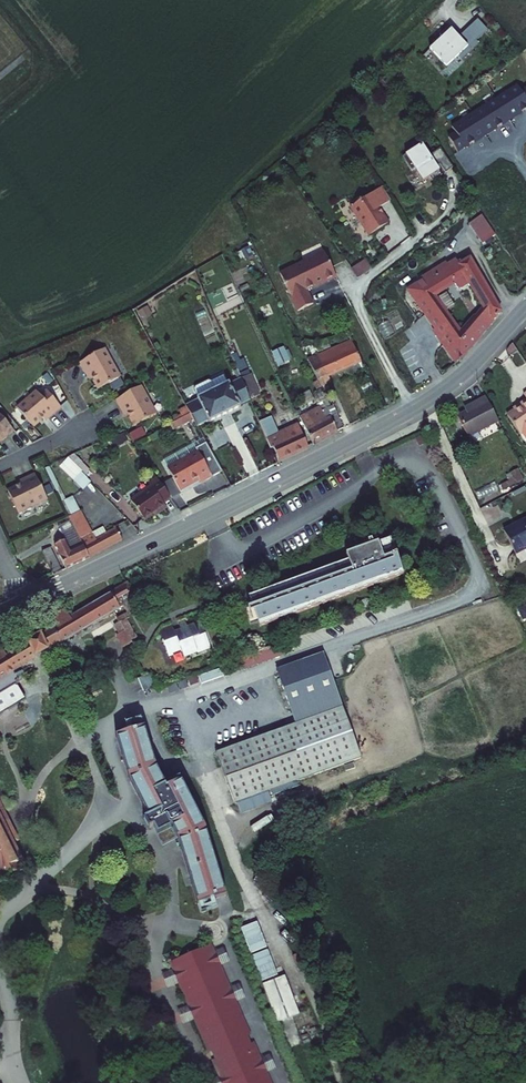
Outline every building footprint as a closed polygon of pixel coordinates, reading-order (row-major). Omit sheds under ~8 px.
[(459,37),(449,26),(441,34),(444,37),(431,49),(448,67),(460,55),(463,59),(480,43),(477,40),(488,29),(478,19),(459,37)] [(525,111),(525,99),(521,91),(518,86),(455,125),(458,131),(468,147),(525,111)] [(459,153),(468,147),(458,131),(449,137),(459,153)] [(447,171),(454,166),(442,147),(431,154),(424,143),(404,156),(413,170),(416,168),(424,181),(431,176),(434,180),(443,174),(438,165),(441,163),(447,171)] [(393,201),(384,188),(353,208),(371,237),(391,224),(381,209),(393,201)] [(484,216),(471,224),(485,244),(497,236),(484,216)] [(324,251),(280,272),(298,310),(313,302),(307,289),(324,280),(324,281),(336,275),(324,251)] [(367,261),(353,270),(359,279),(373,270),(367,261)] [(489,333),(480,319),(461,333),(435,296),(452,285),(458,292),(468,286),(486,313),(495,327),(505,317),(470,263),(460,268),(457,263),(412,292),(442,336),(439,339),(458,366),(489,333)] [(486,313),(480,319),(489,333),(495,327),(486,313)] [(351,340),(318,357),(329,379),(363,362),(351,340)] [(278,365),(291,360),(285,347),(273,352),(278,365)] [(106,351),(80,365),(87,378),(91,376),(99,391),(121,379),(106,351)] [(329,379),(318,357),(310,361),(325,391),(333,387),(329,379)] [(224,375),(208,382),(212,389),(227,382),(224,375)] [(197,398),(184,404),(197,429),(209,423),(210,424),(240,410),(240,408),(251,403),(240,378),(228,383),(227,382),(212,389),(208,382),(205,381),(194,386),(193,389),(197,397),(197,398)] [(141,388),(116,402),(123,415),(127,413),(135,428),(157,416),(141,388)] [(35,392),(16,409),(32,427),(45,416),(47,419),(60,408),(46,391),(40,397),(35,392)] [(462,417),(472,436),(506,419),(493,395),(476,404),(478,408),(462,417)] [(320,408),(300,418),(314,446),(345,431),(340,421),(335,412),(327,396),(317,401),(320,408)] [(524,402),(525,403),(513,412),(525,430),(525,400),(524,402)] [(339,410),(335,412),(340,421),(344,419),(339,410)] [(176,429),(192,420),(189,415),(173,423),(176,429)] [(13,431),(0,416),(0,442),(13,431)] [(344,419),(340,421),(345,431),(349,429),(344,419)] [(295,430),(269,443),(275,454),(280,451),(285,461),(308,449),(302,438),(300,440),(295,430)] [(222,474),(206,445),(196,451),(198,455),(168,471),(180,494),(191,487),(190,485),(198,481),(201,486),(222,474)] [(82,490),(92,481),(69,457),(60,466),(82,490)] [(22,485),(7,492),(17,514),(46,500),(34,475),(20,481),(22,485)] [(154,489),(134,500),(147,522),(158,516),(156,513),(172,504),(158,481),(151,484),(154,489)] [(72,523),(77,533),(90,527),(85,516),(72,523)] [(519,550),(525,547),(525,519),(508,528),(519,550)] [(79,536),(85,549),(90,560),(127,542),(122,532),(109,538),(98,543),(95,537),(90,527),(77,533),(79,536)] [(106,532),(95,537),(98,543),(109,538),(106,532)] [(79,536),(68,541),(68,543),(74,554),(85,549),(79,536)] [(349,562),(251,599),(262,629),(404,575),(391,540),(379,544),(378,540),(365,545),(367,549),(347,557),(349,562)] [(68,543),(60,547),(70,570),(90,560),(85,549),(74,554),(68,543)] [(52,553),(43,557),(53,578),(62,574),(52,553)] [(51,629),(40,636),(46,648),(126,604),(131,612),(138,608),(133,600),(137,597),(130,585),(71,618),(66,608),(46,620),(51,629)] [(138,641),(126,621),(115,627),(121,637),(117,639),(124,652),(133,647),(132,644),(138,641)] [(173,636),(161,641),(170,665),(187,659),(189,664),(214,654),(205,630),(191,635),(189,629),(181,633),(183,638),(175,641),(173,636)] [(40,636),(29,642),(35,654),(46,648),(40,636)] [(35,654),(29,642),(5,655),(0,644),(0,690),(19,679),(12,667),(25,660),(25,661),(36,654),(35,654)] [(277,646),(224,666),(228,678),(281,658),(277,646)] [(344,707),(325,653),(277,670),(296,725),(344,707)] [(139,678),(142,691),(156,688),(153,675),(139,678)] [(363,760),(344,707),(296,725),(217,753),(236,805),(363,760)] [(159,769),(146,728),(118,736),(131,781),(151,819),(147,821),(152,831),(156,829),(165,847),(178,840),(182,845),(204,915),(220,910),(217,901),(229,898),(209,829),(184,781),(169,788),(159,769)] [(26,869),(0,815),(0,882),(26,869)] [(170,962),(222,1082),(271,1082),(211,944),(170,962)]
